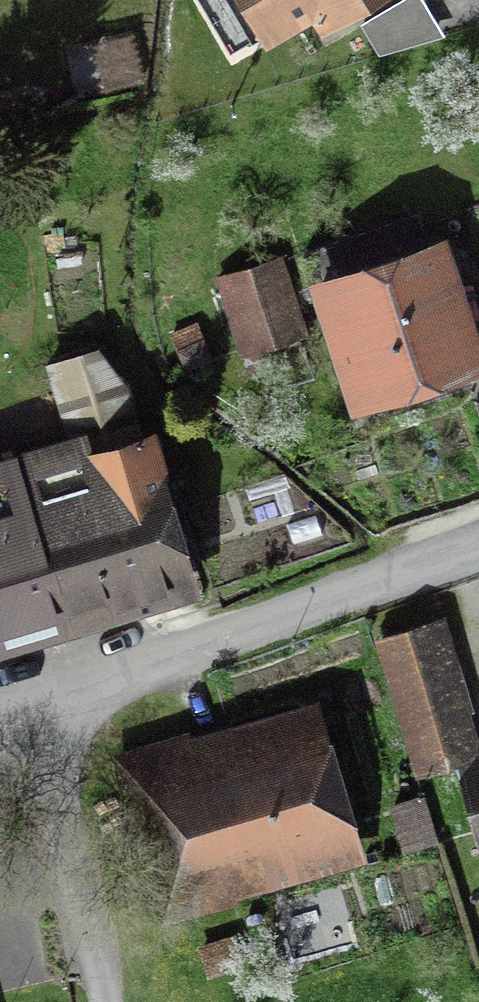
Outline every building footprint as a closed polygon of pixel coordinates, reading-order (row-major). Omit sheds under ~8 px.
[(334,32),(387,0),(315,0),(334,32)] [(248,350),(306,333),(285,259),(227,276),(248,350)] [(438,277),(347,308),(381,405),(471,374),(438,277)] [(78,621),(205,578),(162,452),(35,495),(78,621)] [(78,621),(35,495),(0,507),(0,648),(78,621)] [(478,747),(478,734),(445,615),(375,636),(415,766),(453,755),(478,747)] [(173,899),(357,836),(319,725),(135,787),(173,899)] [(453,755),(478,852),(478,747),(453,755)]
